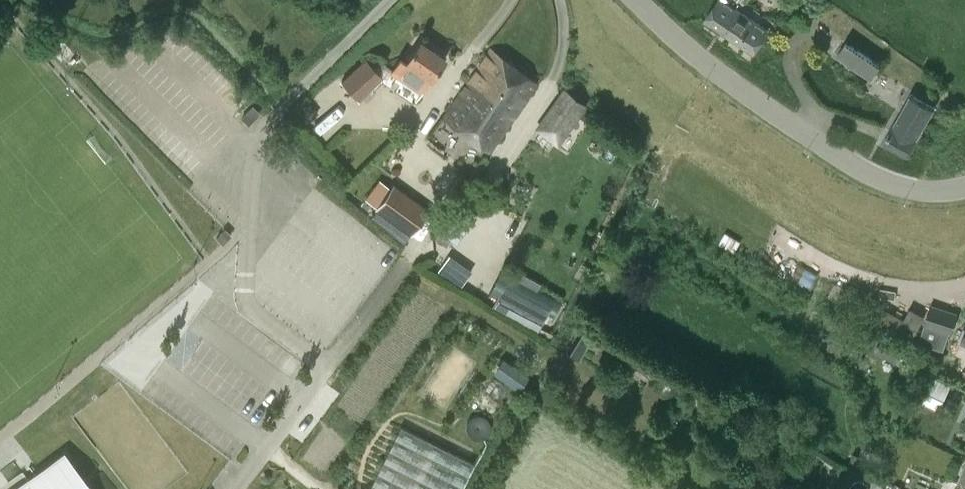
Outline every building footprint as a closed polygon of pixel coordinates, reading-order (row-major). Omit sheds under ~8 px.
[(743,0),(720,0),(705,22),(752,54),(767,31),(737,10),(743,0)] [(420,91),(429,78),(431,79),(445,59),(419,41),(405,61),(400,58),(390,71),(420,91)] [(870,79),(879,66),(845,43),(837,56),(870,79)] [(489,89),(508,62),(490,49),(443,118),(471,139),(494,105),(489,102),(495,93),(489,89)] [(357,98),(381,76),(365,59),(340,81),(357,98)] [(494,105),(471,139),(488,152),(535,82),(508,62),(489,89),(495,93),(489,102),(494,105)] [(564,131),(583,104),(565,91),(545,117),(564,131)] [(906,158),(932,110),(919,103),(920,101),(909,94),(905,101),(906,102),(882,145),(906,158)] [(316,112),(307,103),(296,113),(305,123),(316,112)] [(252,106),(240,118),(248,125),(260,113),(252,106)] [(428,211),(393,185),(376,208),(411,234),(428,211)] [(225,229),(216,238),(222,244),(231,235),(225,229)] [(489,296),(541,323),(556,295),(504,267),(489,296)] [(911,306),(906,316),(886,307),(879,322),(915,340),(928,314),(911,306)] [(925,325),(920,343),(944,350),(949,332),(951,333),(957,314),(931,306),(926,320),(925,325)] [(577,361),(595,333),(585,327),(567,355),(577,361)] [(886,336),(878,351),(900,363),(908,348),(886,336)] [(503,359),(493,373),(518,390),(528,376),(503,359)] [(951,383),(935,375),(922,401),(938,409),(951,383)] [(473,463),(400,427),(369,488),(460,488),(473,463)] [(20,488),(90,488),(65,456),(20,488)]
